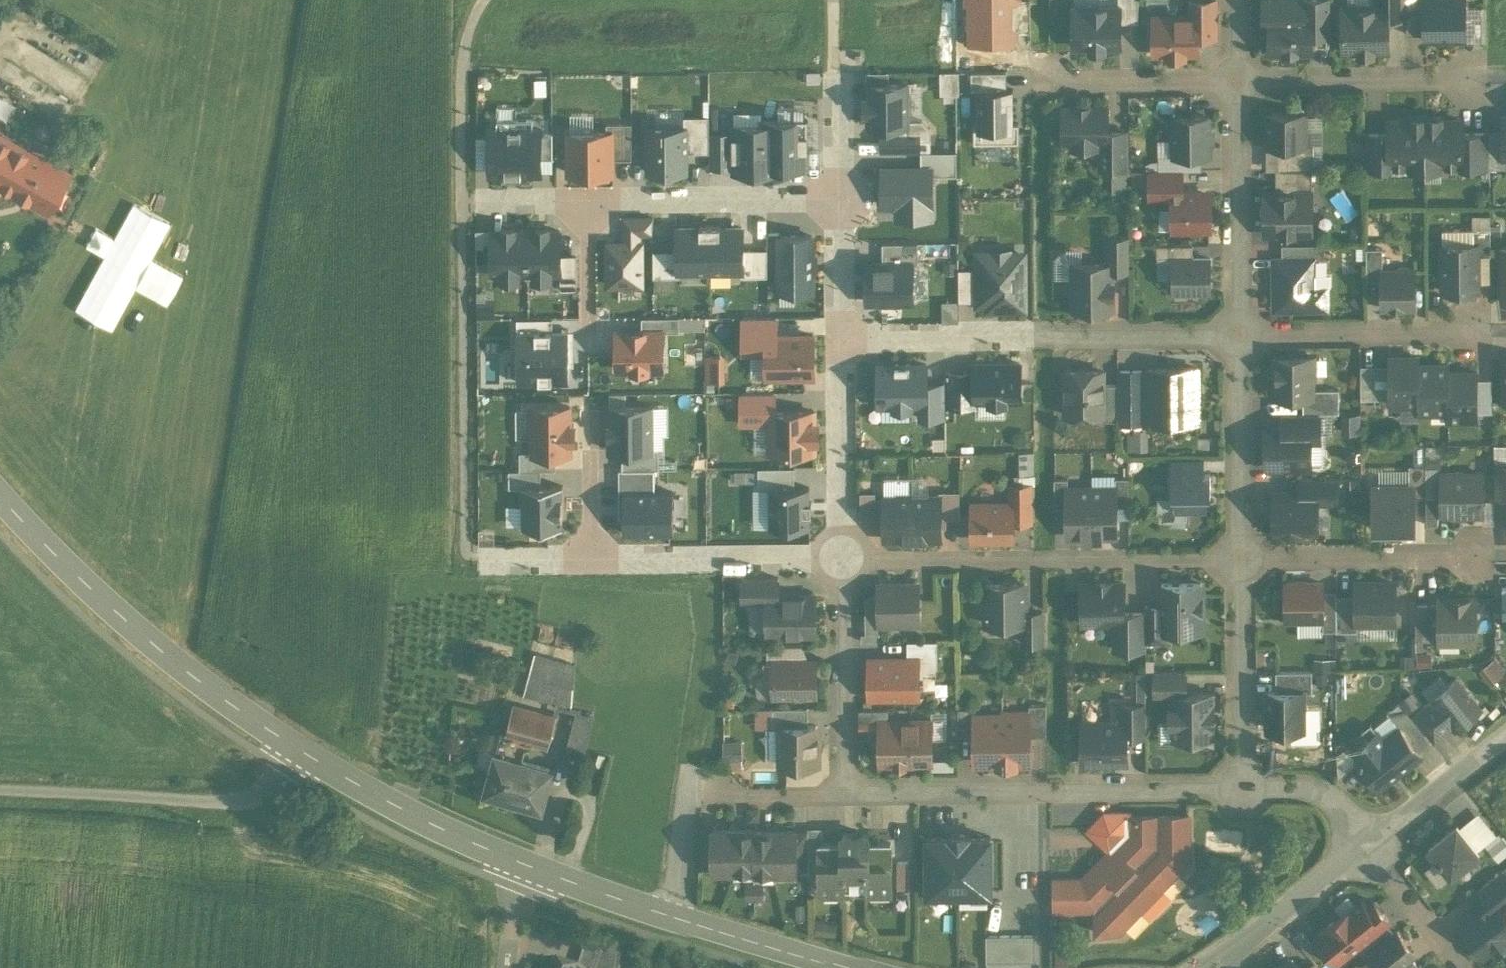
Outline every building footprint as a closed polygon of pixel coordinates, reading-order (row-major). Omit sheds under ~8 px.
[(972,39),(1012,38),(1012,33),(1016,28),(1018,28),(1018,0),(972,0),(972,39)] [(1190,14),(1197,14),(1197,16),(1216,16),(1216,0),(1190,0),(1190,14)] [(1304,15),(1312,15),(1312,33),(1330,33),(1330,0),(1304,0),(1304,15)] [(1376,6),(1388,6),(1388,18),(1406,18),(1406,5),(1406,0),(1376,0),(1376,6)] [(1424,5),(1425,32),(1425,37),(1464,36),(1464,3),(1448,3),(1448,0),(1424,0),(1424,5)] [(1073,5),(1074,44),(1121,44),(1120,5),(1073,5)] [(1424,5),(1406,5),(1406,18),(1406,32),(1425,32),(1424,5)] [(1376,6),(1342,7),(1342,48),(1388,48),(1388,18),(1388,6),(1376,6)] [(1190,14),(1154,15),(1154,51),(1167,51),(1168,53),(1184,53),(1184,51),(1198,51),(1197,16),(1197,14),(1190,14)] [(1304,15),(1269,15),(1269,50),(1312,50),(1312,33),(1312,15),(1304,15)] [(869,82),(869,123),(907,123),(907,81),(869,82)] [(1019,121),(1013,121),(1013,86),(977,87),(977,121),(974,121),(974,141),(1019,141),(1019,121)] [(778,118),(778,165),(807,164),(807,118),(804,118),(804,103),(778,104),(778,118)] [(1107,106),(1063,106),(1063,138),(1073,138),(1073,140),(1078,144),(1093,144),(1097,140),(1097,138),(1102,138),(1107,138),(1107,130),(1107,106)] [(733,110),(734,169),(778,169),(778,165),(778,118),(762,118),(762,110),(733,110)] [(1305,111),(1267,111),(1267,144),(1277,144),(1305,144),(1305,143),(1305,111)] [(684,114),(685,123),(688,123),(688,150),(709,150),(709,114),(684,114)] [(1208,115),(1173,115),(1173,120),(1169,124),(1169,133),(1174,137),(1174,153),(1209,152),(1209,140),(1211,140),(1211,128),(1209,128),(1208,115)] [(1409,119),(1388,119),(1388,132),(1388,165),(1389,165),(1389,167),(1425,167),(1425,116),(1409,116),(1409,119)] [(1441,116),(1425,116),(1425,167),(1462,166),(1462,165),(1462,131),(1462,118),(1441,119),(1441,116)] [(490,165),(490,171),(505,171),(505,175),(522,175),(522,171),(541,171),(541,156),(541,132),(541,127),(533,127),(533,117),(497,118),(497,127),(490,127),(490,134),(490,165)] [(685,123),(646,124),(647,170),(689,170),(688,150),(688,123),(685,123)] [(569,131),(569,171),(613,170),(612,130),(569,131)] [(1124,130),(1107,130),(1107,138),(1102,138),(1102,166),(1124,166),(1124,130)] [(541,132),(541,156),(552,156),(552,131),(541,132)] [(1488,131),(1462,131),(1462,165),(1489,164),(1489,155),(1488,131)] [(1388,132),(1365,132),(1365,165),(1388,165),(1388,132)] [(476,165),(490,165),(490,134),(476,134),(476,165)] [(0,135),(0,184),(46,209),(66,172),(0,135)] [(1305,144),(1277,144),(1277,168),(1275,168),(1311,168),(1313,168),(1313,143),(1305,143),(1305,144)] [(921,150),(921,165),(931,165),(931,173),(957,173),(957,149),(921,150)] [(1503,155),(1489,155),(1489,164),(1505,164),(1505,155),(1503,155)] [(921,165),(883,166),(884,203),(897,203),(898,214),(931,214),(931,173),(931,165),(921,165)] [(1183,168),(1148,168),(1148,198),(1172,198),(1172,190),(1183,190),(1183,168)] [(1311,168),(1275,168),(1275,191),(1311,191),(1311,168)] [(1195,190),(1183,190),(1172,190),(1172,198),(1173,228),(1210,227),(1210,193),(1200,193),(1195,190)] [(1275,191),(1263,191),(1264,231),(1312,231),(1311,191),(1275,191)] [(678,268),(711,268),(710,226),(678,227),(678,268)] [(711,268),(743,268),(742,226),(710,226),(711,268)] [(528,270),(561,270),(560,228),(528,229),(528,270)] [(1490,228),(1473,228),(1473,243),(1477,243),(1477,255),(1490,254),(1490,228)] [(493,270),(528,270),(528,229),(492,229),(493,270)] [(779,234),(780,288),(813,287),(812,233),(779,234)] [(1129,236),(1106,236),(1107,262),(1111,262),(1111,268),(1129,268),(1129,236)] [(882,241),(883,261),(913,261),(913,262),(919,262),(918,240),(882,241)] [(608,242),(609,282),(641,282),(641,241),(608,242)] [(1192,243),(1156,243),(1156,255),(1192,255),(1192,243)] [(1317,243),(1282,243),(1282,257),(1314,257),(1318,257),(1317,243)] [(1473,243),(1442,243),(1443,289),(1478,289),(1477,255),(1477,243),(1473,243)] [(1382,246),(1366,246),(1366,278),(1381,278),(1381,268),(1382,268),(1382,246)] [(1026,308),(1026,248),(977,248),(977,267),(977,300),(977,303),(988,303),(988,308),(1026,308)] [(1210,257),(1172,257),(1172,272),(1167,275),(1168,283),(1173,286),(1173,290),(1210,289),(1210,257)] [(1282,257),(1274,257),(1275,307),(1326,306),(1326,285),(1330,285),(1330,273),(1314,273),(1314,257),(1282,257)] [(867,261),(867,299),(881,299),(881,302),(898,302),(898,299),(913,299),(913,262),(913,261),(883,261),(867,261)] [(1107,262),(1074,262),(1074,276),(1070,279),(1070,289),(1074,293),(1074,307),(1111,307),(1111,293),(1114,293),(1114,279),(1111,279),(1111,268),(1111,262),(1107,262)] [(1412,268),(1409,265),(1399,265),(1397,268),(1382,268),(1381,268),(1381,278),(1381,306),(1414,306),(1414,268),(1412,268)] [(977,300),(977,267),(959,267),(959,300),(977,300)] [(518,331),(551,331),(551,315),(518,315),(518,331)] [(763,325),(763,370),(815,370),(815,325),(763,325)] [(617,329),(617,367),(663,367),(663,329),(617,329)] [(518,331),(518,377),(568,377),(568,331),(551,331),(518,331)] [(1419,356),(1388,356),(1388,402),(1418,402),(1418,364),(1419,364),(1419,356)] [(1314,357),(1275,357),(1275,395),(1298,395),(1303,395),(1311,394),(1311,388),(1311,377),(1314,377),(1314,357)] [(974,362),(974,398),(1021,398),(1021,362),(974,362)] [(878,363),(879,403),(927,403),(927,363),(878,363)] [(1419,364),(1418,364),(1418,402),(1418,410),(1447,409),(1448,409),(1448,371),(1449,371),(1449,363),(1419,364)] [(1197,366),(1145,366),(1145,368),(1145,404),(1145,420),(1197,420),(1197,366)] [(1145,368),(1117,369),(1117,382),(1117,405),(1145,404),(1145,368)] [(1103,369),(1065,369),(1065,413),(1101,412),(1103,412),(1103,382),(1103,369)] [(1449,371),(1448,371),(1448,409),(1447,409),(1447,417),(1477,417),(1477,371),(1449,371)] [(1117,382),(1103,382),(1103,412),(1101,412),(1101,419),(1117,419),(1117,405),(1117,382)] [(781,398),(781,402),(800,402),(799,388),(785,388),(786,398),(781,398)] [(1338,388),(1311,388),(1311,394),(1303,395),(1303,412),(1319,412),(1339,412),(1338,388)] [(533,451),(570,451),(570,404),(532,405),(533,451)] [(610,448),(652,448),(652,404),(610,404),(610,448)] [(769,404),(769,449),(812,448),(812,404),(769,404)] [(1303,412),(1282,412),(1283,427),(1309,427),(1310,438),(1319,438),(1319,412),(1303,412)] [(1283,427),(1265,427),(1266,465),(1310,465),(1310,438),(1309,427),(1283,427)] [(1204,457),(1171,457),(1171,473),(1204,473),(1204,457)] [(1425,463),(1409,464),(1409,482),(1413,483),(1413,495),(1425,495),(1425,463)] [(1495,463),(1496,494),(1505,493),(1505,463),(1495,463)] [(770,485),(794,485),(793,466),(759,466),(759,486),(770,485)] [(623,467),(623,489),(655,489),(655,467),(623,467)] [(1482,471),(1441,471),(1441,513),(1482,513),(1482,471)] [(1204,473),(1171,473),(1171,493),(1174,493),(1174,508),(1207,508),(1207,487),(1210,487),(1210,473),(1204,473)] [(1128,476),(1115,476),(1115,486),(1116,486),(1116,505),(1128,504),(1128,476)] [(1067,477),(1054,477),(1054,505),(1066,505),(1066,486),(1067,486),(1067,477)] [(1337,477),(1301,477),(1301,491),(1316,491),(1316,501),(1337,501),(1337,477)] [(1409,482),(1373,483),(1373,523),(1414,523),(1413,495),(1413,483),(1409,482)] [(522,484),(522,526),(564,525),(563,483),(522,484)] [(1030,483),(1011,483),(1011,501),(1012,501),(1012,519),(1030,519),(1030,483)] [(770,526),(810,525),(810,485),(794,485),(770,485),(770,526)] [(1067,486),(1066,486),(1066,505),(1066,534),(1079,534),(1078,537),(1091,537),(1091,486),(1067,486)] [(1115,486),(1091,486),(1091,537),(1104,537),(1104,534),(1116,534),(1116,505),(1116,486),(1115,486)] [(655,489),(623,489),(623,531),(674,531),(674,489),(655,489)] [(897,494),(884,494),(884,536),(902,536),(902,538),(912,538),(912,491),(897,491),(897,494)] [(928,494),(928,491),(912,491),(912,538),(923,538),(923,536),(940,536),(940,494),(928,494)] [(1301,491),(1274,491),(1274,529),(1281,529),(1285,533),(1288,535),(1294,535),(1298,532),(1301,529),(1316,529),(1316,501),(1316,491),(1301,491)] [(1437,495),(1426,495),(1426,523),(1438,523),(1437,495)] [(1011,501),(972,501),(972,536),(972,538),(974,538),(1011,537),(1011,538),(1013,538),(1013,536),(1012,536),(1012,519),(1012,501),(1011,501)] [(778,575),(742,576),(742,599),(767,599),(767,593),(778,593),(778,575)] [(1025,581),(985,582),(985,594),(975,594),(975,610),(985,610),(985,621),(1023,621),(1025,621),(1025,611),(1025,581)] [(1123,581),(1081,582),(1082,620),(1114,620),(1124,620),(1124,611),(1123,581)] [(1322,581),(1285,582),(1285,614),(1298,614),(1301,618),(1322,618),(1322,581)] [(1394,581),(1355,582),(1355,593),(1355,621),(1357,621),(1395,620),(1394,581)] [(918,582),(878,582),(878,587),(878,621),(919,620),(918,582)] [(1201,582),(1161,582),(1161,604),(1161,628),(1165,628),(1201,628),(1201,582)] [(878,587),(864,596),(865,627),(878,627),(878,621),(878,587)] [(778,593),(767,593),(767,599),(767,631),(815,631),(815,593),(778,593)] [(1355,593),(1335,594),(1336,629),(1357,630),(1357,621),(1355,621),(1355,593)] [(1475,596),(1438,597),(1438,603),(1438,633),(1440,633),(1455,633),(1459,639),(1468,639),(1471,632),(1475,633),(1475,596)] [(1438,603),(1415,603),(1415,639),(1440,638),(1440,633),(1438,633),(1438,603)] [(1161,604),(1145,604),(1145,611),(1145,640),(1165,640),(1165,628),(1161,628),(1161,604)] [(1041,611),(1025,611),(1025,621),(1023,621),(1023,641),(1041,641),(1041,611)] [(1145,611),(1124,611),(1124,620),(1114,620),(1114,647),(1145,647),(1145,640),(1145,611)] [(937,639),(907,639),(907,656),(918,656),(918,666),(937,666),(937,639)] [(575,663),(534,652),(524,692),(558,702),(558,703),(571,707),(571,705),(575,663)] [(907,656),(869,657),(869,695),(918,694),(918,666),(918,656),(907,656)] [(1495,656),(1484,664),(1494,678),(1505,669),(1495,656)] [(815,659),(772,659),(773,694),(816,693),(815,659)] [(1186,670),(1154,670),(1154,693),(1174,693),(1174,692),(1186,692),(1186,670)] [(1311,670),(1275,670),(1276,690),(1302,690),(1302,691),(1311,691),(1311,670)] [(1480,706),(1457,676),(1431,696),(1433,699),(1453,724),(1455,726),(1480,706)] [(1276,690),(1268,690),(1268,728),(1302,728),(1302,691),(1302,690),(1276,690)] [(1186,692),(1174,692),(1174,693),(1174,706),(1170,706),(1170,722),(1174,721),(1174,736),(1212,736),(1212,692),(1186,692)] [(1433,699),(1414,714),(1434,739),(1453,724),(1433,699)] [(1393,708),(1404,720),(1413,713),(1402,700),(1393,708)] [(555,714),(513,702),(505,732),(527,739),(548,745),(555,714)] [(1046,702),(1028,702),(1028,709),(1030,709),(1030,734),(1046,734),(1046,702)] [(1146,702),(1119,702),(1119,720),(1126,720),(1126,734),(1146,734),(1146,702)] [(807,705),(772,705),(772,726),(781,725),(781,724),(808,724),(807,705)] [(975,706),(958,706),(958,733),(974,733),(974,716),(975,716),(975,706)] [(990,712),(990,715),(975,716),(974,716),(974,733),(974,758),(1002,757),(1002,762),(1030,761),(1030,734),(1030,709),(1028,709),(1002,709),(1002,711),(990,712)] [(592,715),(577,711),(574,724),(589,728),(592,715)] [(931,718),(880,718),(880,762),(912,762),(912,761),(931,760),(931,718)] [(1119,720),(1082,721),(1082,761),(1126,760),(1126,734),(1126,720),(1119,720)] [(808,724),(781,724),(781,725),(781,763),(816,762),(816,724),(808,724)] [(1378,729),(1351,750),(1380,786),(1421,754),(1399,725),(1384,737),(1378,729)] [(527,739),(506,733),(502,753),(521,758),(527,739)] [(502,753),(496,751),(485,789),(541,805),(551,766),(550,766),(550,767),(521,758),(502,753)] [(758,807),(749,807),(749,816),(758,816),(758,807)] [(1089,828),(1109,847),(1081,876),(1054,877),(1054,908),(1084,907),(1084,903),(1091,902),(1095,907),(1096,930),(1120,929),(1140,909),(1140,899),(1152,886),(1162,886),(1182,866),(1182,843),(1189,836),(1188,814),(1129,814),(1128,811),(1104,812),(1089,828)] [(1480,850),(1457,821),(1428,844),(1451,873),(1480,850)] [(754,826),(712,826),(712,851),(712,864),(712,866),(753,865),(753,868),(754,868),(754,826)] [(796,852),(796,827),(755,828),(755,826),(754,826),(754,868),(796,867),(796,865),(796,852)] [(868,832),(842,833),(842,841),(820,841),(820,859),(820,872),(820,887),(891,886),(891,840),(869,840),(868,832)] [(989,835),(969,835),(969,834),(969,832),(967,832),(951,832),(950,832),(949,832),(949,834),(949,835),(929,835),(928,835),(927,835),(927,837),(927,890),(927,891),(929,892),(929,891),(990,891),(992,891),(992,889),(991,889),(991,837),(991,835),(989,835)] [(712,851),(699,851),(699,864),(712,864),(712,851)] [(808,865),(808,852),(796,852),(796,865),(808,865)] [(820,859),(809,859),(809,872),(820,872),(820,859)] [(909,859),(897,859),(897,894),(909,894),(909,859)] [(1461,923),(1481,949),(1492,940),(1497,947),(1505,940),(1505,906),(1505,905),(1505,874),(1501,868),(1478,887),(1489,901),(1461,923)] [(762,882),(747,882),(747,896),(762,896),(762,882)] [(1362,896),(1315,934),(1336,960),(1356,944),(1385,921),(1389,918),(1373,898),(1367,903),(1362,896)] [(1385,921),(1356,944),(1364,954),(1368,951),(1393,931),(1385,921)] [(1316,943),(1302,926),(1293,933),(1307,951),(1316,943)] [(1368,951),(1370,953),(1366,956),(1378,967),(1380,966),(1381,967),(1390,967),(1410,952),(1414,949),(1397,928),(1393,931),(1368,951)] [(1035,933),(986,933),(986,959),(1035,958),(1035,933)] [(585,945),(578,967),(618,967),(620,957),(585,945)] [(1390,967),(1409,967),(1417,962),(1410,952),(1390,967)] [(1281,964),(1280,962),(1272,967),(1301,967),(1291,956),(1281,964)]
